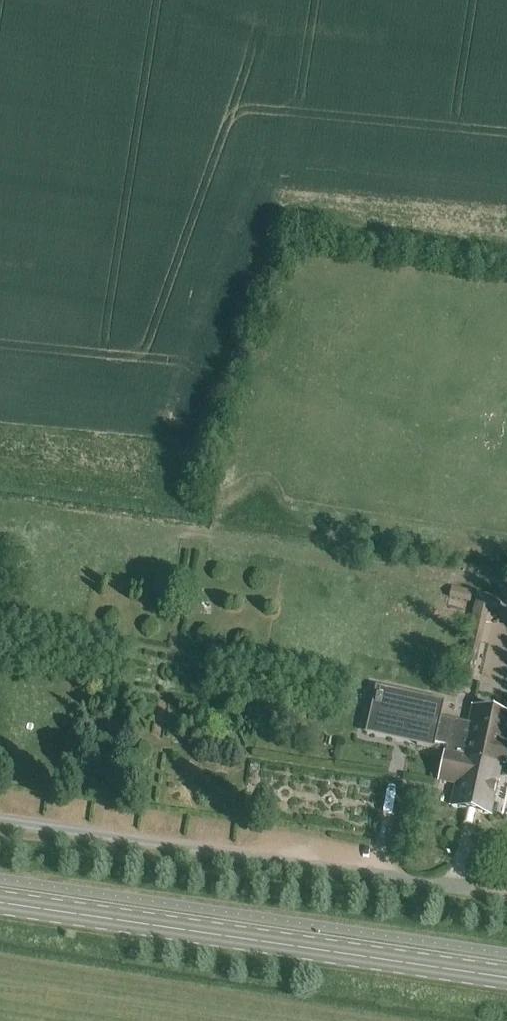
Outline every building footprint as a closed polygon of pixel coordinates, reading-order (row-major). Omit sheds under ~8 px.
[(476,595),(461,677),(474,679),(487,612),(498,614),(500,600),(490,597),(476,595)] [(366,736),(393,742),(440,753),(442,746),(448,747),(446,754),(501,767),(501,765),(506,766),(506,760),(506,749),(505,749),(506,738),(506,717),(474,710),(470,727),(447,722),(440,720),(442,710),(444,704),(376,689),(366,736)] [(490,816),(501,767),(446,754),(440,781),(458,785),(453,807),(490,816)]
